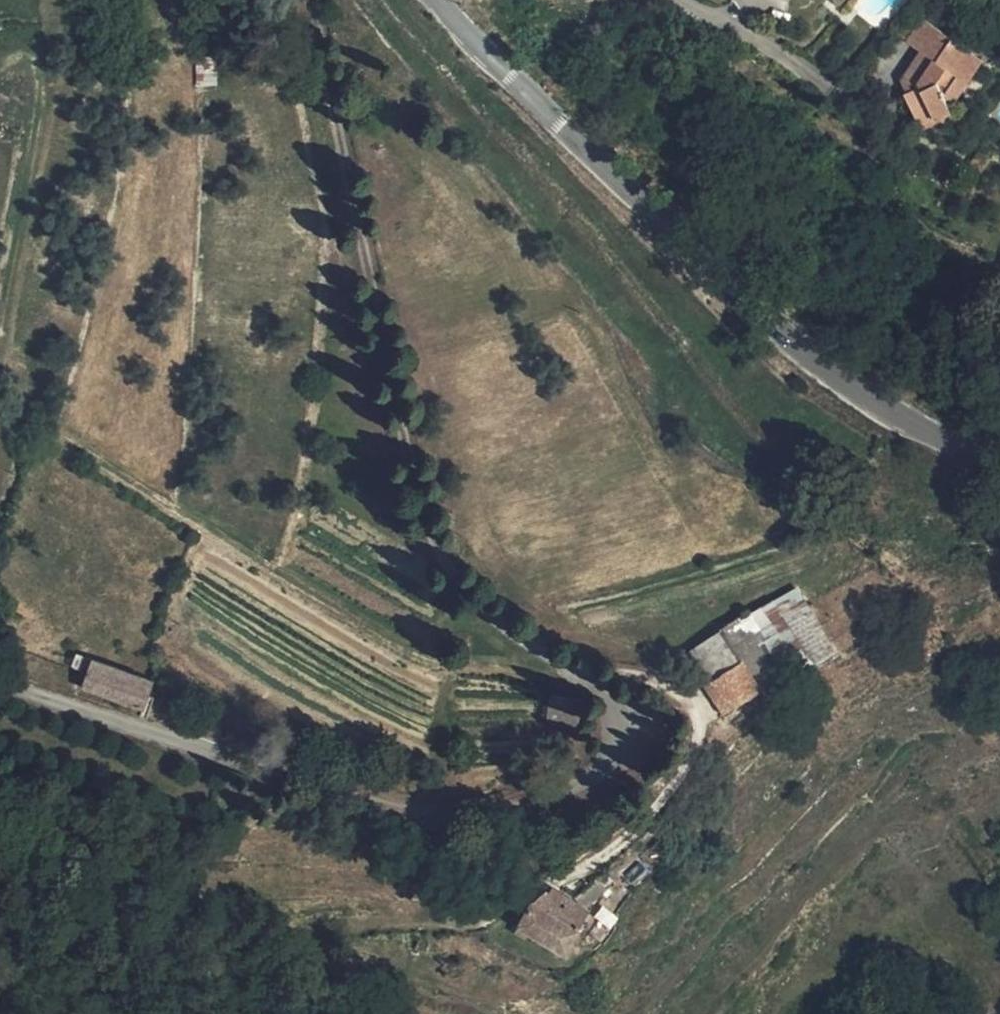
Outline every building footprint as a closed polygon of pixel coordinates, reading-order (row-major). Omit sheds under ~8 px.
[(951,95),(961,78),(950,72),(974,32),(916,3),(900,32),(914,41),(900,70),(908,83),(902,86),(915,117),(955,103),(951,95)] [(950,72),(961,78),(983,37),(974,32),(950,72)] [(195,87),(215,86),(215,58),(194,59),(195,87)] [(823,688),(814,673),(802,654),(784,668),(804,699),(823,688)] [(91,680),(166,712),(171,699),(165,697),(170,683),(99,656),(91,680)] [(764,725),(771,720),(804,699),(784,668),(743,695),(764,725)] [(548,706),(544,717),(575,726),(578,716),(548,706)] [(596,909),(558,891),(541,897),(525,934),(535,938),(539,932),(578,950),(596,909)]
